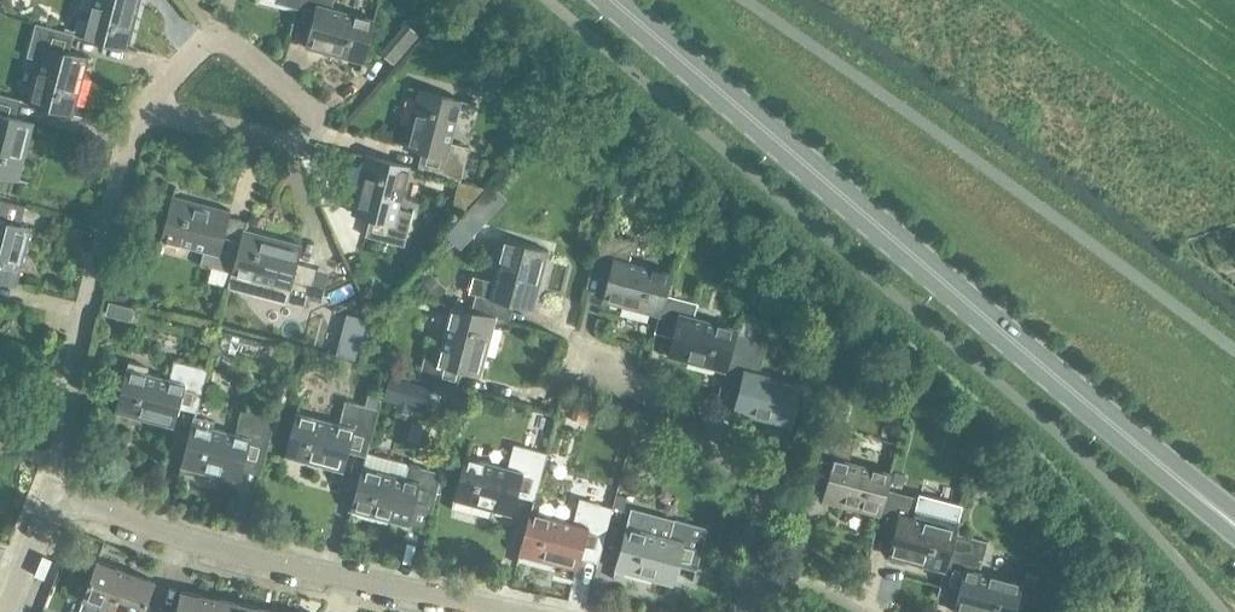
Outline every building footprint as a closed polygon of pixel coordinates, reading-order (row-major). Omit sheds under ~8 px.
[(141,0),(96,0),(86,40),(129,50),(141,0)] [(299,7),(295,23),(312,28),(307,45),(365,61),(376,24),(332,12),(336,0),(301,0),(299,7)] [(73,116),(87,58),(72,54),(76,37),(36,28),(29,56),(44,60),(33,106),(73,116)] [(466,146),(452,143),(463,99),(419,88),(405,145),(431,151),(427,170),(458,177),(466,146)] [(33,123),(14,118),(18,101),(0,97),(0,176),(19,181),(33,123)] [(406,244),(414,211),(401,208),(412,166),(367,155),(353,210),(381,218),(377,236),(406,244)] [(218,254),(230,211),(172,195),(160,238),(218,254)] [(30,227),(21,225),(26,205),(7,200),(0,199),(0,281),(16,285),(30,227)] [(290,287),(301,244),(244,228),(232,272),(290,287)] [(669,275),(628,264),(633,242),(600,233),(588,279),(607,283),(603,300),(658,314),(664,294),(665,294),(675,257),(673,257),(669,275)] [(560,251),(493,234),(492,237),(511,241),(499,286),(476,280),(469,309),(508,319),(512,301),(536,307),(550,251),(559,253),(560,251)] [(334,246),(320,250),(327,277),(341,273),(334,246)] [(436,299),(445,290),(427,273),(418,282),(436,299)] [(734,330),(692,320),(696,304),(665,296),(655,334),(673,339),(669,356),(724,370),(729,349),(731,349),(740,313),(739,313),(734,330)] [(108,301),(105,314),(118,317),(121,304),(108,301)] [(482,373),(496,317),(496,316),(439,302),(439,303),(458,308),(444,363),(482,373)] [(800,387),(762,377),(773,334),(737,325),(720,391),(738,395),(734,411),(790,425),(787,435),(789,435),(807,368),(805,368),(800,387)] [(237,353),(243,333),(227,328),(220,348),(237,353)] [(197,409),(208,368),(175,359),(169,380),(127,369),(115,412),(172,428),(179,404),(197,409)] [(390,376),(383,400),(397,404),(396,410),(409,414),(411,407),(424,411),(431,388),(390,376)] [(369,389),(365,404),(378,407),(382,392),(369,389)] [(365,453),(378,407),(365,404),(346,398),(339,423),(296,411),(284,455),(342,471),(349,449),(365,453)] [(574,407),(571,415),(588,420),(591,411),(574,407)] [(260,472),(275,418),(243,409),(235,436),(192,424),(180,465),(237,481),(241,467),(260,472)] [(888,474),(848,464),(855,438),(819,429),(806,477),(827,482),(822,498),(879,513),(885,490),(887,490),(895,459),(893,458),(888,474)] [(534,499),(548,450),(515,442),(507,472),(466,461),(471,443),(469,442),(451,508),(451,509),(454,500),(510,515),(516,494),(534,499)] [(430,450),(425,465),(440,469),(444,454),(430,450)] [(432,508),(442,470),(440,469),(425,465),(410,461),(404,479),(360,467),(349,508),(406,524),(413,503),(432,508)] [(945,569),(955,533),(960,513),(958,513),(953,531),(913,520),(919,500),(886,491),(875,534),(892,539),(889,552),(906,557),(906,559),(945,569)] [(617,494),(614,506),(624,509),(627,497),(617,494)] [(599,557),(613,506),(580,497),(572,528),(529,517),(516,564),(518,565),(521,555),(576,570),(580,552),(599,557)] [(704,524),(634,506),(633,511),(630,511),(612,578),(614,579),(616,569),(671,584),(677,564),(693,568),(704,524)] [(945,569),(940,587),(958,592),(954,608),(969,611),(1015,611),(1027,566),(1025,566),(1020,586),(979,575),(988,542),(955,533),(945,569)] [(126,570),(99,559),(84,598),(99,603),(96,611),(111,611),(112,608),(126,570)] [(162,607),(148,603),(156,580),(126,570),(112,608),(122,611),(161,611),(162,607)] [(211,595),(183,590),(178,611),(162,607),(161,611),(208,611),(211,595)] [(239,601),(211,595),(208,611),(237,611),(239,601)] [(269,607),(239,601),(237,611),(268,611),(269,607)]
